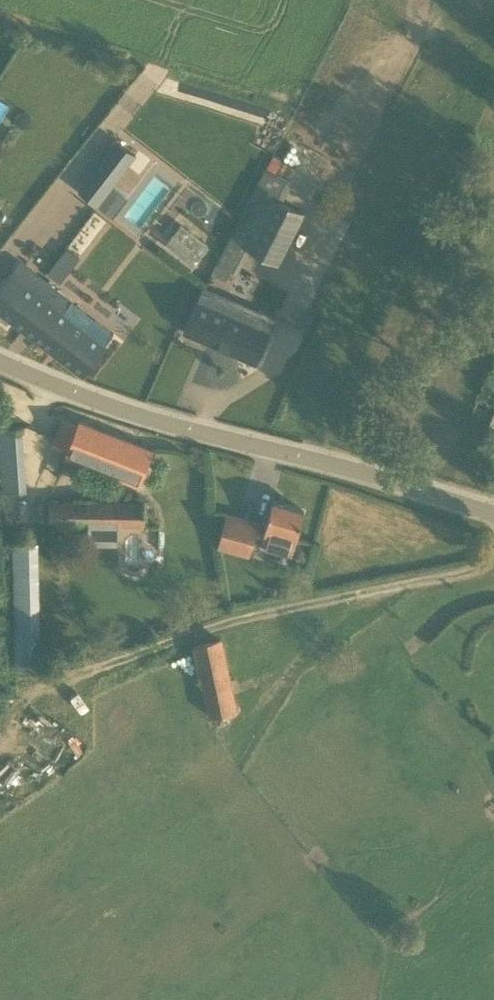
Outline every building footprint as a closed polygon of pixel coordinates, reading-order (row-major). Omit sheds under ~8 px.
[(117,140),(93,172),(112,186),(136,154),(117,140)] [(305,212),(276,197),(250,250),(279,265),(305,212)] [(194,266),(212,247),(185,222),(167,241),(194,266)] [(67,249),(48,272),(59,281),(78,258),(67,249)] [(0,287),(0,311),(83,374),(104,347),(62,314),(70,303),(18,262),(0,287)] [(256,362),(269,332),(211,307),(216,295),(198,287),(179,329),(256,362)] [(140,482),(152,451),(79,422),(78,425),(63,419),(52,442),(67,449),(63,457),(88,467),(90,463),(140,482)] [(23,456),(21,427),(0,428),(0,457),(23,456)] [(48,526),(144,527),(144,502),(49,501),(48,526)] [(297,538),(305,511),(273,502),(266,525),(259,523),(227,514),(217,547),(249,556),(253,543),(293,554),(297,538)] [(10,542),(12,663),(39,662),(36,542),(10,542)] [(210,717),(236,712),(221,640),(195,645),(210,717)]
